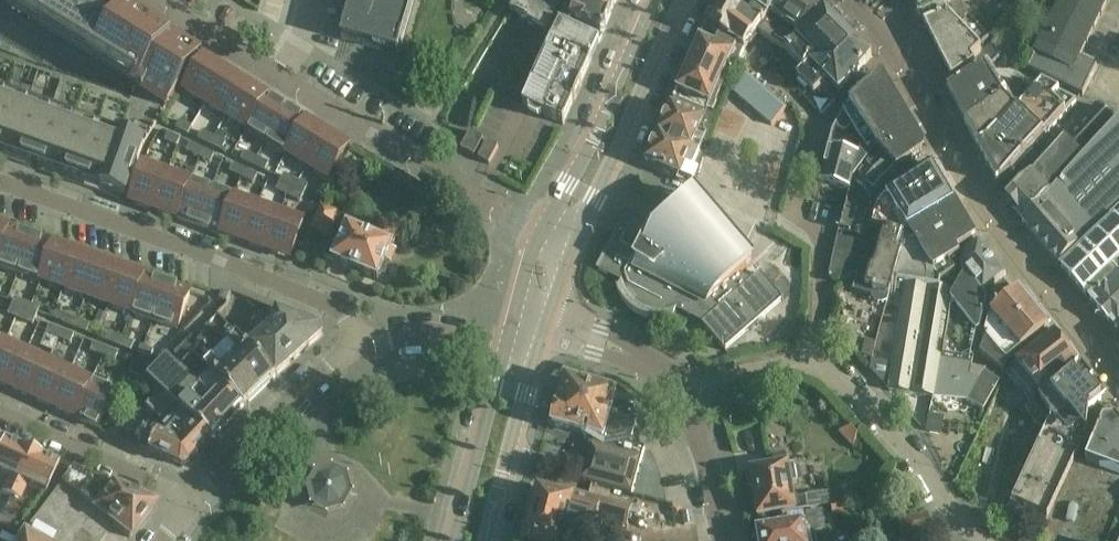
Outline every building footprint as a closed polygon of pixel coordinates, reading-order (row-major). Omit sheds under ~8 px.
[(139,84),(133,93),(164,112),(200,54),(200,52),(115,0),(2,0),(139,84)] [(341,41),(399,57),(415,0),(352,0),(341,41)] [(510,12),(547,34),(564,0),(518,0),(510,12)] [(615,5),(606,0),(571,0),(559,24),(560,25),(599,43),(602,36),(615,5)] [(706,26),(726,36),(723,42),(744,50),(745,50),(762,26),(748,17),(753,10),(739,0),(723,0),(720,0),(706,26)] [(748,17),(762,26),(762,27),(771,16),(782,0),(739,0),(753,10),(748,17)] [(759,33),(783,50),(784,51),(824,11),(808,0),(782,0),(771,16),(762,27),(763,27),(759,33)] [(944,7),(963,0),(915,0),(919,16),(920,17),(944,7)] [(1109,1),(1108,0),(1061,0),(1027,69),(1082,97),(1096,69),(1095,69),(1090,67),(1093,62),(1085,58),(1082,62),(1079,61),(1109,1)] [(944,7),(920,17),(951,81),(974,68),(972,63),(981,54),(980,52),(959,30),(971,19),(962,1),(944,7)] [(784,51),(801,69),(844,30),(824,11),(784,51)] [(590,61),(599,43),(560,25),(549,49),(523,107),(563,125),(573,102),(574,102),(582,86),(581,85),(592,62),(590,61)] [(678,92),(674,100),(708,114),(709,112),(713,114),(718,104),(717,103),(728,80),(725,79),(731,60),(738,63),(744,50),(723,42),(726,36),(706,26),(677,92),(678,92)] [(871,58),(844,30),(801,69),(803,72),(796,78),(814,95),(823,86),(826,89),(830,85),(838,93),(871,58)] [(948,89),(946,90),(965,125),(1007,99),(1007,98),(989,68),(1000,58),(989,47),(981,54),(972,63),(974,68),(978,74),(973,76),(948,90),(948,89)] [(205,57),(184,91),(205,104),(226,70),(205,57)] [(226,70),(205,104),(226,117),(247,83),(226,70)] [(771,126),(786,109),(746,74),(731,91),(771,126)] [(835,128),(844,134),(853,128),(862,144),(869,156),(872,152),(876,149),(896,170),(922,151),(923,146),(884,80),(878,79),(858,98),(855,97),(852,101),(852,104),(847,108),(844,113),(835,128)] [(247,83),(226,117),(246,129),(267,96),(247,83)] [(1042,86),(1016,112),(1016,113),(994,137),(978,148),(979,149),(977,150),(996,182),(997,181),(998,183),(1000,182),(1076,104),(1042,86)] [(0,118),(0,150),(11,154),(29,104),(8,96),(0,118)] [(267,96),(246,129),(267,142),(288,109),(267,96)] [(965,125),(978,148),(994,137),(1016,113),(1016,112),(1008,98),(1007,98),(1007,99),(965,125)] [(674,100),(659,133),(695,150),(699,142),(695,140),(704,123),(708,114),(674,100)] [(29,104),(11,154),(32,162),(33,162),(51,111),(29,104)] [(1097,107),(1063,141),(1083,160),(1117,125),(1116,125),(1097,107)] [(288,109),(267,142),(287,155),(308,121),(288,109)] [(51,111),(33,162),(37,163),(54,170),(72,119),(51,111)] [(72,119),(54,170),(76,177),(94,127),(72,119)] [(188,136),(192,126),(180,120),(176,130),(188,136)] [(308,121),(287,155),(308,168),(329,134),(308,121)] [(1022,222),(1059,265),(1118,212),(1118,123),(1118,124),(1118,123),(1116,125),(1117,125),(1083,160),(1022,222)] [(94,127),(76,177),(97,185),(115,134),(94,127)] [(210,146),(214,136),(202,131),(198,140),(210,146)] [(177,147),(181,139),(168,133),(164,142),(177,147)] [(466,140),(461,150),(474,157),(483,140),(470,133),(466,140)] [(694,151),(695,150),(659,133),(645,164),(687,182),(699,154),(694,151)] [(115,134),(97,185),(122,194),(126,195),(144,145),(115,134)] [(329,134),(308,168),(328,181),(349,148),(349,147),(329,134)] [(214,136),(210,146),(222,152),(226,142),(214,136)] [(1022,222),(1083,160),(1063,141),(1031,175),(1026,172),(1020,178),(1003,196),(1006,200),(1005,202),(1006,203),(1005,204),(1008,208),(1011,207),(1019,214),(1017,216),(1022,222)] [(487,142),(478,159),(489,165),(498,148),(493,145),(487,142)] [(198,158),(202,149),(190,144),(186,152),(198,158)] [(829,147),(819,183),(849,191),(850,191),(851,189),(853,180),(861,168),(869,156),(862,144),(859,156),(829,147)] [(211,163),(214,155),(202,149),(198,158),(211,163)] [(838,230),(849,233),(860,195),(870,199),(883,183),(897,170),(896,170),(878,152),(861,168),(853,180),(850,191),(849,191),(845,208),(844,210),(838,230)] [(253,166),(257,158),(245,153),(241,161),(253,166)] [(257,158),(253,166),(265,172),(269,164),(257,158)] [(242,178),(245,170),(234,164),(230,172),(242,178)] [(908,229),(956,202),(955,201),(954,201),(933,165),(931,166),(931,165),(886,197),(879,204),(877,208),(873,220),(872,227),(884,230),(878,251),(900,258),(908,229)] [(143,166),(130,203),(153,211),(166,174),(143,166)] [(254,184),(258,176),(245,170),(242,178),(254,184)] [(166,174),(153,211),(176,219),(189,182),(166,174)] [(292,188),(296,180),(284,175),(281,180),(280,183),(292,188)] [(292,188),(304,194),(308,186),(296,180),(292,188)] [(189,182),(176,219),(199,227),(212,190),(189,182)] [(288,197),(292,188),(280,183),(278,186),(276,191),(288,197)] [(300,202),(304,194),(292,188),(288,197),(300,202)] [(212,190),(199,227),(222,235),(235,198),(212,190)] [(694,197),(673,216),(654,232),(646,228),(642,236),(622,226),(598,272),(621,283),(618,289),(617,288),(616,289),(617,290),(620,297),(625,304),(630,310),(637,315),(643,318),(654,320),(667,320),(674,319),(674,317),(673,318),(676,311),(702,325),(725,352),(726,351),(725,350),(782,301),(783,302),(784,301),(760,274),(751,282),(740,276),(752,265),(751,264),(750,265),(694,199),(695,199),(694,197)] [(235,198),(222,235),(244,243),(258,206),(235,198)] [(908,229),(900,258),(894,278),(893,281),(907,284),(900,325),(889,391),(933,399),(951,289),(940,287),(938,281),(954,272),(948,261),(959,255),(956,250),(976,238),(956,202),(908,229)] [(338,212),(321,205),(310,231),(327,238),(338,212)] [(258,206),(244,243),(267,252),(281,214),(258,206)] [(281,214),(267,252),(290,260),(303,222),(281,214)] [(1090,301),(1097,308),(1096,309),(1109,323),(1109,322),(1116,330),(1118,328),(1118,218),(1115,222),(1114,221),(1061,268),(1085,295),(1087,292),(1088,290),(1094,296),(1090,300),(1090,301)] [(334,238),(325,259),(377,281),(379,278),(385,276),(388,269),(385,263),(399,231),(381,223),(376,235),(366,231),(369,226),(352,219),(350,224),(348,223),(341,241),(334,238)] [(8,228),(0,225),(0,252),(8,228)] [(31,236),(8,228),(0,252),(0,267),(18,274),(31,236)] [(41,282),(54,244),(31,236),(18,274),(41,282)] [(870,246),(838,238),(835,251),(867,259),(870,246)] [(968,376),(975,351),(987,305),(989,300),(985,293),(1005,275),(979,242),(963,254),(957,271),(962,277),(955,300),(951,311),(937,379),(967,381),(968,376)] [(54,244),(41,282),(63,290),(77,253),(54,244)] [(835,251),(828,275),(828,276),(845,280),(855,269),(858,257),(835,251)] [(893,281),(894,278),(900,258),(878,251),(874,264),(861,261),(852,293),(871,298),(874,302),(878,304),(883,304),(887,303),(893,281)] [(77,253),(63,290),(86,298),(100,261),(77,253)] [(100,261),(86,298),(109,306),(122,269),(100,261)] [(122,269),(109,306),(132,314),(145,277),(122,269)] [(145,277),(132,314),(155,322),(168,285),(145,277)] [(168,285),(155,322),(177,330),(191,293),(168,285)] [(987,305),(975,351),(1004,374),(1007,362),(1049,327),(1018,291),(1011,297),(1004,287),(996,293),(993,306),(987,305)] [(230,295),(222,292),(219,299),(227,302),(230,295)] [(24,312),(27,304),(15,299),(12,307),(24,312)] [(24,312),(36,317),(40,309),(27,304),(24,312)] [(12,307),(8,316),(21,321),(24,312),(12,307)] [(24,312),(21,321),(33,325),(36,317),(24,312)] [(256,327),(241,340),(276,377),(308,348),(322,336),(319,328),(282,313),(280,318),(272,314),(265,320),(262,317),(254,325),(256,327)] [(74,329),(77,321),(65,316),(62,324),(74,329)] [(74,329),(86,334),(90,326),(77,321),(74,329)] [(49,326),(46,334),(58,339),(62,331),(49,326)] [(229,328),(212,344),(259,393),(276,377),(241,340),(229,328)] [(62,331),(58,339),(71,344),(74,336),(62,331)] [(118,347),(122,339),(109,334),(106,342),(118,347)] [(1079,363),(1054,334),(1017,365),(1040,394),(1079,363)] [(191,338),(183,346),(243,409),(243,408),(259,393),(212,344),(207,337),(198,345),(191,338)] [(120,348),(131,352),(132,348),(134,344),(122,339),(118,347),(120,348)] [(0,352),(0,384),(10,389),(26,353),(4,343),(0,352)] [(92,348),(90,352),(103,357),(106,349),(103,348),(94,344),(92,348)] [(150,360),(153,351),(144,348),(141,346),(140,348),(138,355),(150,360)] [(243,409),(183,346),(175,354),(182,361),(186,357),(189,361),(180,370),(168,359),(154,374),(147,380),(161,393),(212,440),(243,409)] [(106,349),(103,357),(115,362),(118,354),(106,349)] [(26,353),(10,389),(32,399),(48,363),(26,353)] [(48,363),(32,399),(54,409),(70,373),(48,363)] [(1012,502),(1001,526),(1013,532),(1024,508),(1047,518),(1085,436),(1086,436),(1089,409),(1101,399),(1089,385),(1093,381),(1082,367),(1061,384),(1055,384),(1043,394),(1044,396),(1039,400),(1051,418),(1012,502)] [(70,373),(54,409),(76,419),(92,383),(70,373)] [(937,379),(933,399),(967,401),(983,411),(999,382),(984,373),(981,380),(968,376),(967,381),(937,379)] [(565,380),(558,408),(557,409),(555,410),(554,412),(553,414),(552,416),(552,418),(552,420),(553,422),(553,423),(552,427),(594,438),(592,445),(590,445),(580,481),(632,495),(645,449),(630,445),(642,403),(616,396),(616,394),(565,380)] [(92,383),(76,419),(98,429),(114,393),(92,383)] [(212,440),(161,393),(146,409),(160,421),(152,430),(147,428),(138,447),(181,467),(189,466),(212,440)] [(1110,411),(1105,411),(1085,461),(1118,474),(1118,422),(1110,411)] [(0,446),(0,475),(7,478),(1,493),(10,497),(30,452),(23,449),(3,440),(0,446)] [(30,452),(10,497),(19,501),(26,486),(45,495),(58,465),(30,452)] [(759,518),(830,506),(831,506),(831,505),(829,493),(793,500),(791,485),(797,484),(794,465),(788,466),(786,455),(768,458),(770,469),(751,472),(750,472),(750,476),(747,479),(749,487),(752,488),(758,519),(759,519),(759,518)] [(332,469),(314,474),(306,489),(310,506),(327,515),(344,511),(353,495),(348,478),(332,469)] [(72,471),(59,487),(107,522),(129,539),(150,512),(148,506),(139,501),(72,471)] [(538,491),(537,497),(534,498),(531,508),(533,510),(530,523),(527,524),(524,534),(527,536),(525,540),(583,540),(584,536),(580,535),(583,523),(595,526),(597,519),(627,527),(632,508),(571,492),(569,499),(538,491)] [(843,504),(830,507),(833,518),(845,515),(843,504)] [(760,531),(762,540),(815,540),(813,534),(825,532),(822,513),(806,515),(807,520),(790,523),(791,526),(760,531)]
